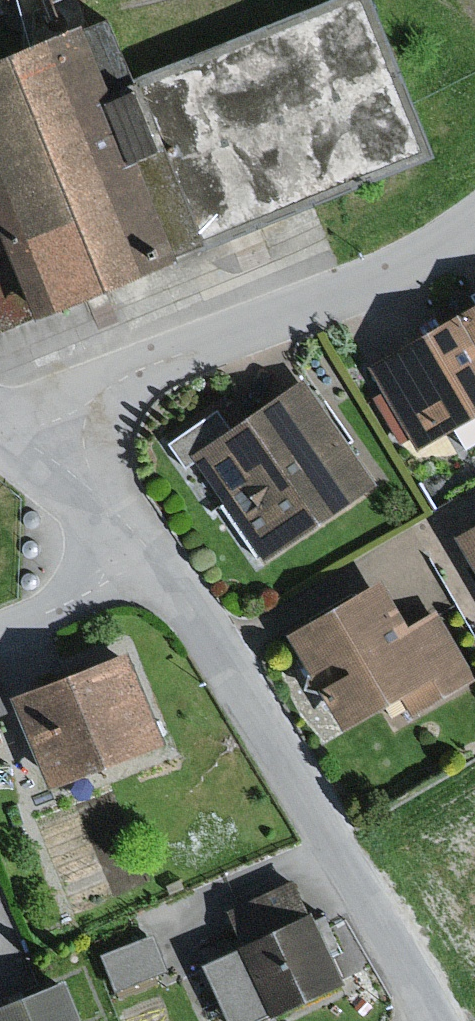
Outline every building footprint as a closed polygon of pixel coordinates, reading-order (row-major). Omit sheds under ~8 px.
[(127,88),(196,257),(444,156),(380,0),(343,0),(127,88)] [(0,63),(0,200),(49,319),(53,328),(198,269),(196,257),(127,88),(100,22),(0,63)] [(49,319),(0,200),(0,340),(49,319)] [(470,316),(447,329),(440,316),(417,329),(425,343),(378,369),(425,452),(474,424),(474,326),(470,316)] [(240,438),(204,462),(275,563),(384,487),(313,387),(240,438)] [(204,462),(240,438),(220,408),(170,441),(190,471),(204,462)] [(467,542),(474,557),(474,537),(467,542)] [(297,635),(351,734),(412,701),(422,720),(474,692),(474,667),(447,615),(421,628),(396,582),(297,635)] [(142,659),(27,703),(59,787),(174,743),(142,659)] [(21,715),(0,665),(0,723),(21,715)] [(303,880),(234,912),(252,951),(321,920),(303,880)] [(215,969),(239,1020),(266,1020),(357,979),(328,916),(321,920),(252,951),(215,969)] [(160,933),(106,955),(120,992),(175,970),(160,933)] [(0,1014),(0,1020),(94,1020),(78,983),(0,1014)]
